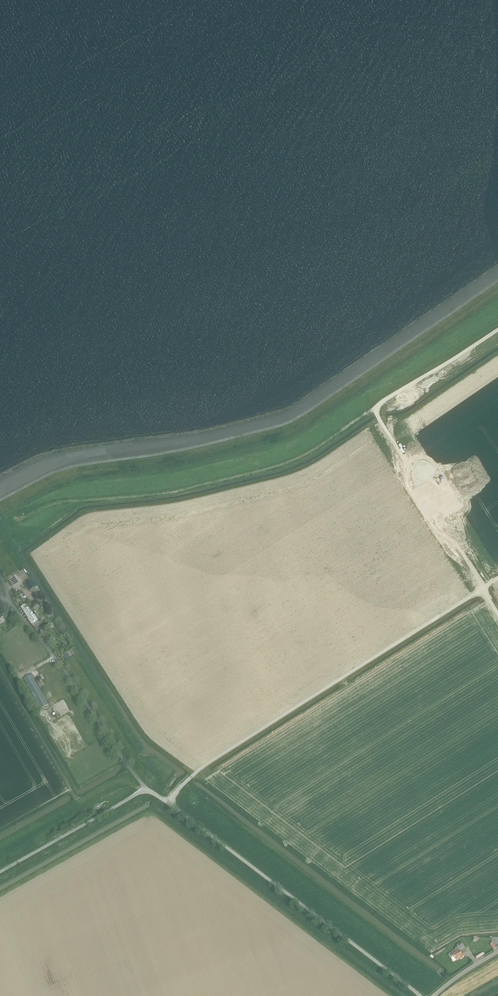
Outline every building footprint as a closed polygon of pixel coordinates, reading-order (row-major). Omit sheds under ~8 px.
[(29,591),(37,586),(33,579),(25,584),(29,591)] [(34,616),(29,608),(29,607),(27,604),(25,606),(25,605),(21,607),(28,619),(31,624),(38,620),(34,615),(34,616)] [(40,709),(44,707),(48,705),(31,674),(24,679),(40,709)] [(496,947),(497,946),(497,939),(497,938),(492,938),(490,939),(492,942),(490,944),(492,949),(496,947)] [(455,960),(459,958),(460,959),(463,957),(462,957),(463,956),(462,954),(461,955),(459,951),(465,949),(462,944),(457,947),(455,948),(456,950),(449,954),(451,958),(453,956),(455,960)]
